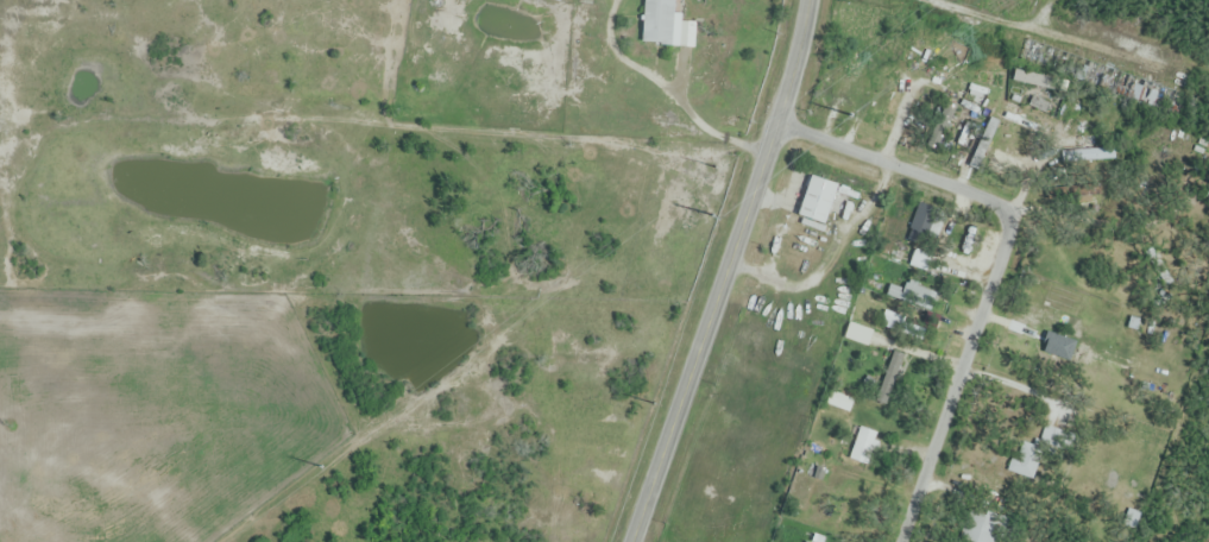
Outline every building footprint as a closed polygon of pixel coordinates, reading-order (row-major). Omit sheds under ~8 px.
[(678,46),(680,0),(643,0),(641,45),(678,46)] [(1182,92),(1027,42),(1019,64),(1175,114),(1182,92)] [(838,186),(808,177),(796,217),(826,226),(838,186)] [(1101,197),(1100,184),(1065,187),(1066,201),(1101,197)] [(908,238),(927,245),(937,217),(918,210),(908,238)] [(928,273),(934,255),(915,249),(909,267),(928,273)] [(893,282),(888,300),(929,311),(934,294),(893,282)] [(873,332),(849,325),(844,340),(869,347),(873,332)] [(1068,343),(1051,336),(1045,351),(1062,358),(1068,343)] [(886,377),(904,382),(912,357),(894,351),(886,377)] [(1061,432),(1047,427),(1041,444),(1054,449),(1061,432)] [(869,467),(881,436),(861,428),(849,459),(869,467)] [(1012,472),(1034,479),(1042,449),(1020,443),(1012,472)] [(1006,521),(972,506),(959,538),(970,541),(996,541),(1006,521)]
